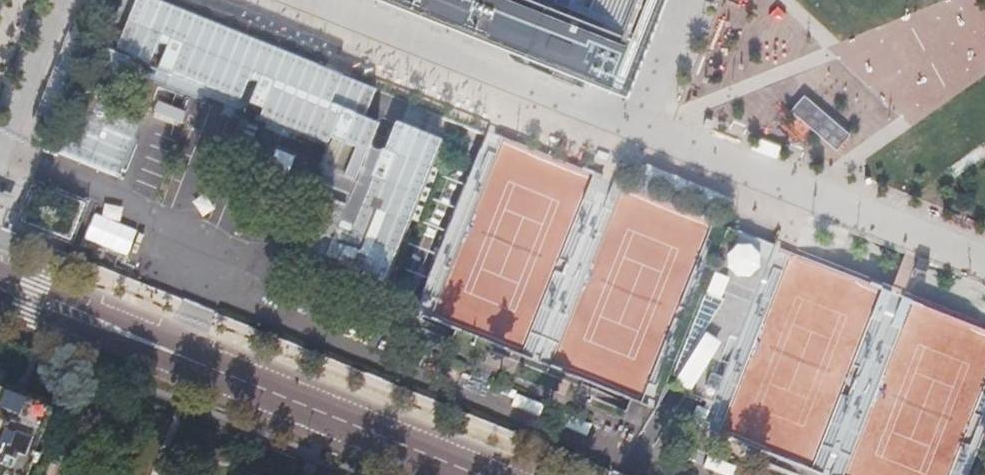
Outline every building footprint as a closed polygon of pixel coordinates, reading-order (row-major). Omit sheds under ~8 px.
[(611,98),(650,0),(365,0),(611,98)] [(723,229),(663,387),(708,404),(756,280),(774,287),(787,253),(723,229)] [(23,472),(26,473),(27,470),(24,469),(28,461),(33,463),(36,456),(31,454),(34,444),(37,445),(38,443),(35,442),(38,436),(40,437),(41,434),(39,433),(45,417),(48,417),(49,415),(46,414),(47,411),(45,410),(44,413),(28,406),(29,404),(26,403),(25,405),(0,395),(1,393),(0,392),(0,474),(22,474),(23,472)]
